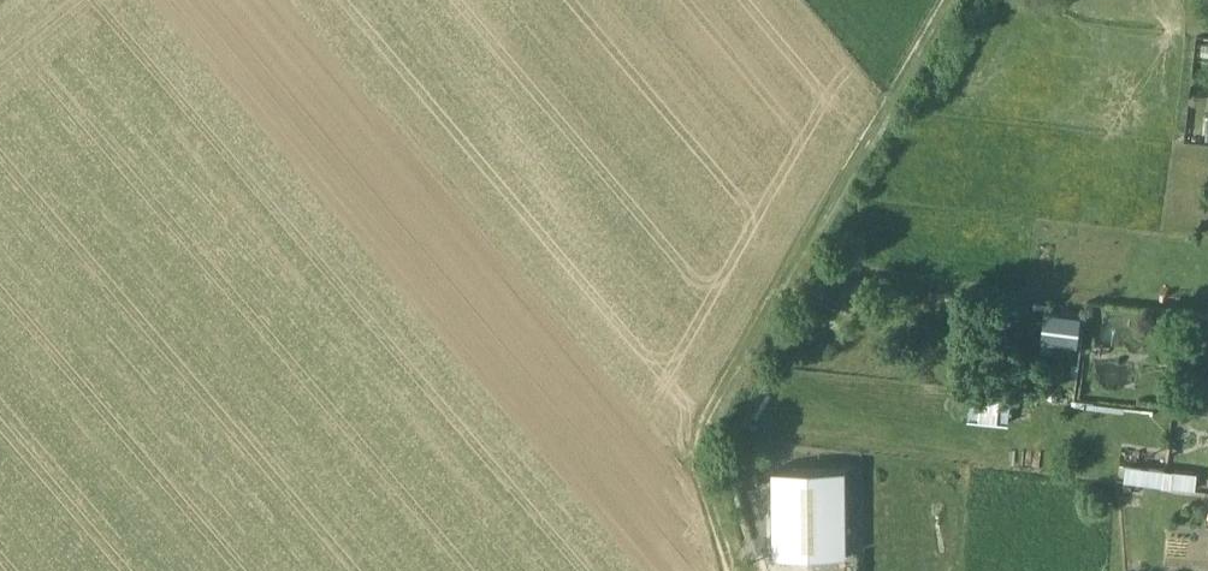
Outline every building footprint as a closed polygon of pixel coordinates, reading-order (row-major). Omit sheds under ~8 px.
[(1038,311),(1037,342),(1075,343),(1076,312),(1038,311)] [(1123,465),(1123,483),(1196,485),(1197,467),(1123,465)] [(846,556),(844,469),(772,470),(774,557),(846,556)]
